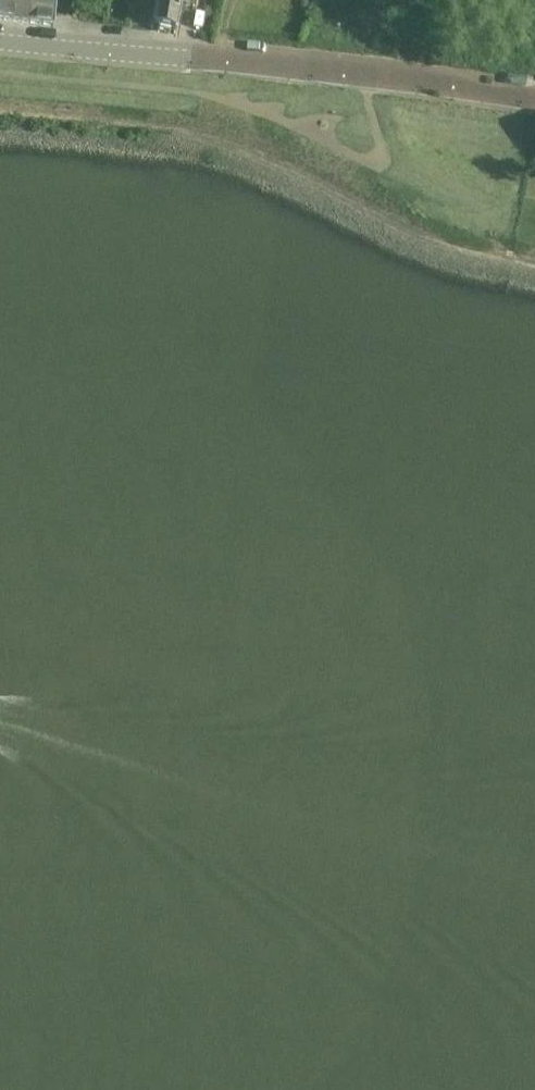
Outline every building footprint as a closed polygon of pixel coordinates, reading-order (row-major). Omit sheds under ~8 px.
[(54,27),(55,25),(57,0),(0,0),(0,21),(54,27)] [(156,27),(175,31),(179,11),(196,14),(198,0),(161,0),(156,27)]
